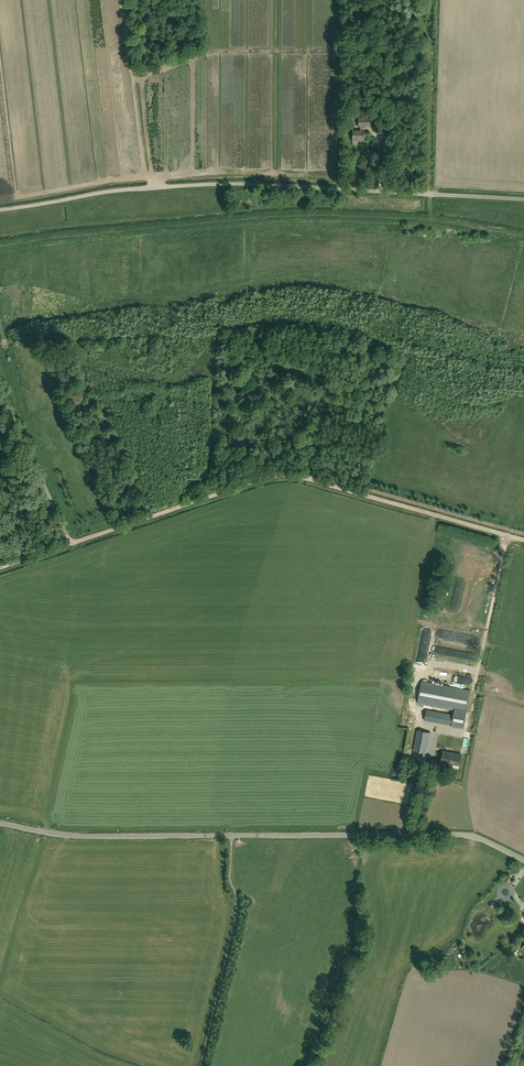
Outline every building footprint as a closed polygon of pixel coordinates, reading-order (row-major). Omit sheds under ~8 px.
[(363,126),(370,126),(370,117),(358,117),(358,126),(360,126),(360,130),(353,130),(353,134),(352,134),(352,140),(364,140),(364,130),(363,130),(363,126)] [(431,682),(422,681),(417,704),(454,711),(455,707),(467,709),(470,690),(443,685),(431,682)] [(451,725),(451,726),(464,728),(467,710),(455,707),(453,714),(451,725)] [(451,725),(453,714),(426,709),(424,720),(451,725)] [(427,753),(431,732),(417,729),(413,750),(427,753)] [(443,751),(441,761),(449,762),(449,763),(460,765),(462,754),(443,751)]
